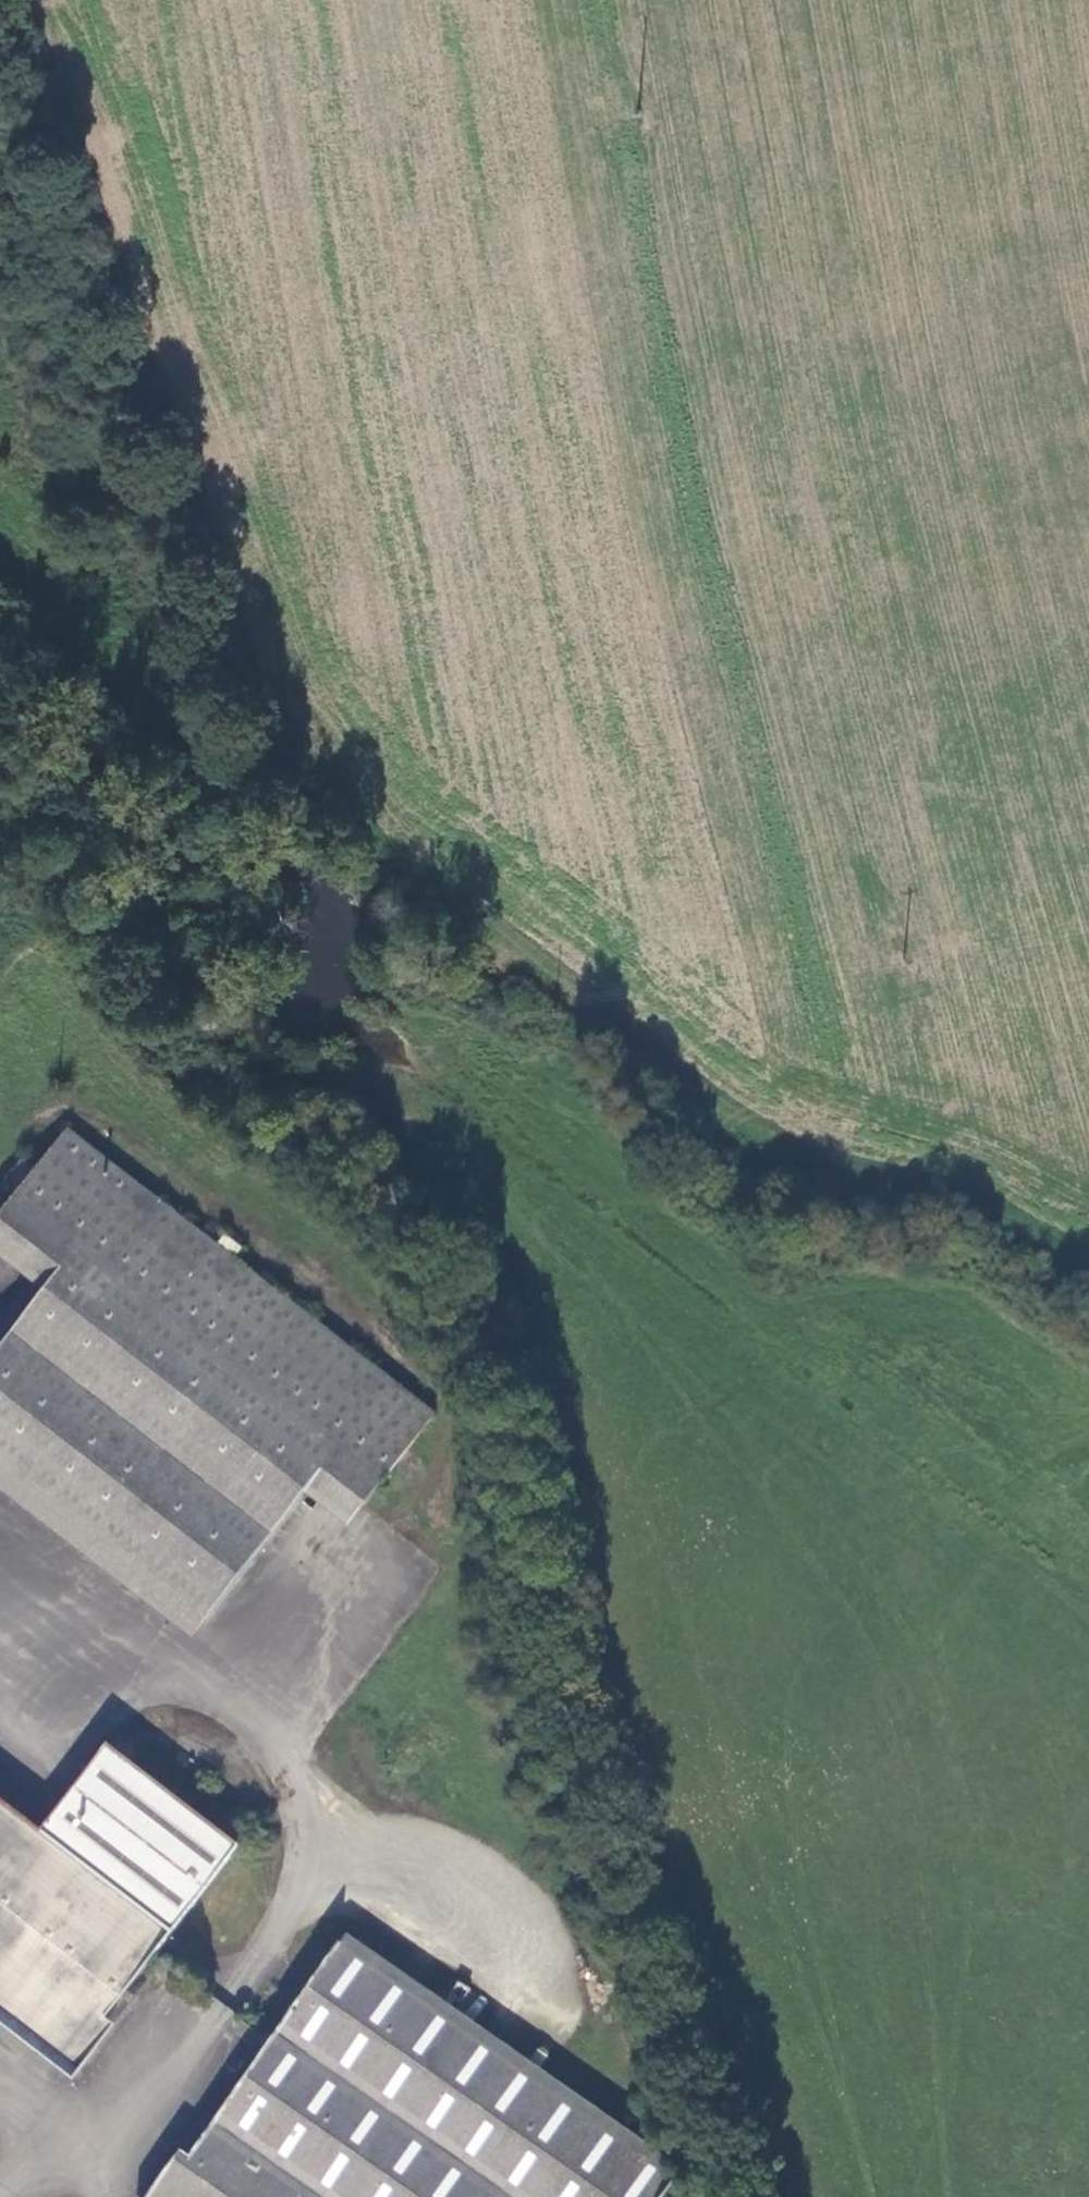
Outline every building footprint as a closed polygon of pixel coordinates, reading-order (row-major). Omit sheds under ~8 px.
[(61,1129),(28,1173),(16,1163),(0,1183),(13,1193),(5,1203),(69,1252),(37,1294),(0,1342),(0,1483),(191,1630),(297,1492),(329,1451),(373,1484),(429,1411),(61,1129)] [(37,1294),(69,1252),(5,1203),(0,1210),(0,1265),(37,1294)] [(341,1526),(373,1484),(329,1451),(297,1492),(341,1526)] [(237,1849),(106,1748),(39,1833),(0,1803),(0,2021),(72,2077),(114,2023),(106,2017),(237,1849)] [(349,1934),(191,2157),(181,2150),(147,2196),(663,2196),(682,2169),(349,1934)]
